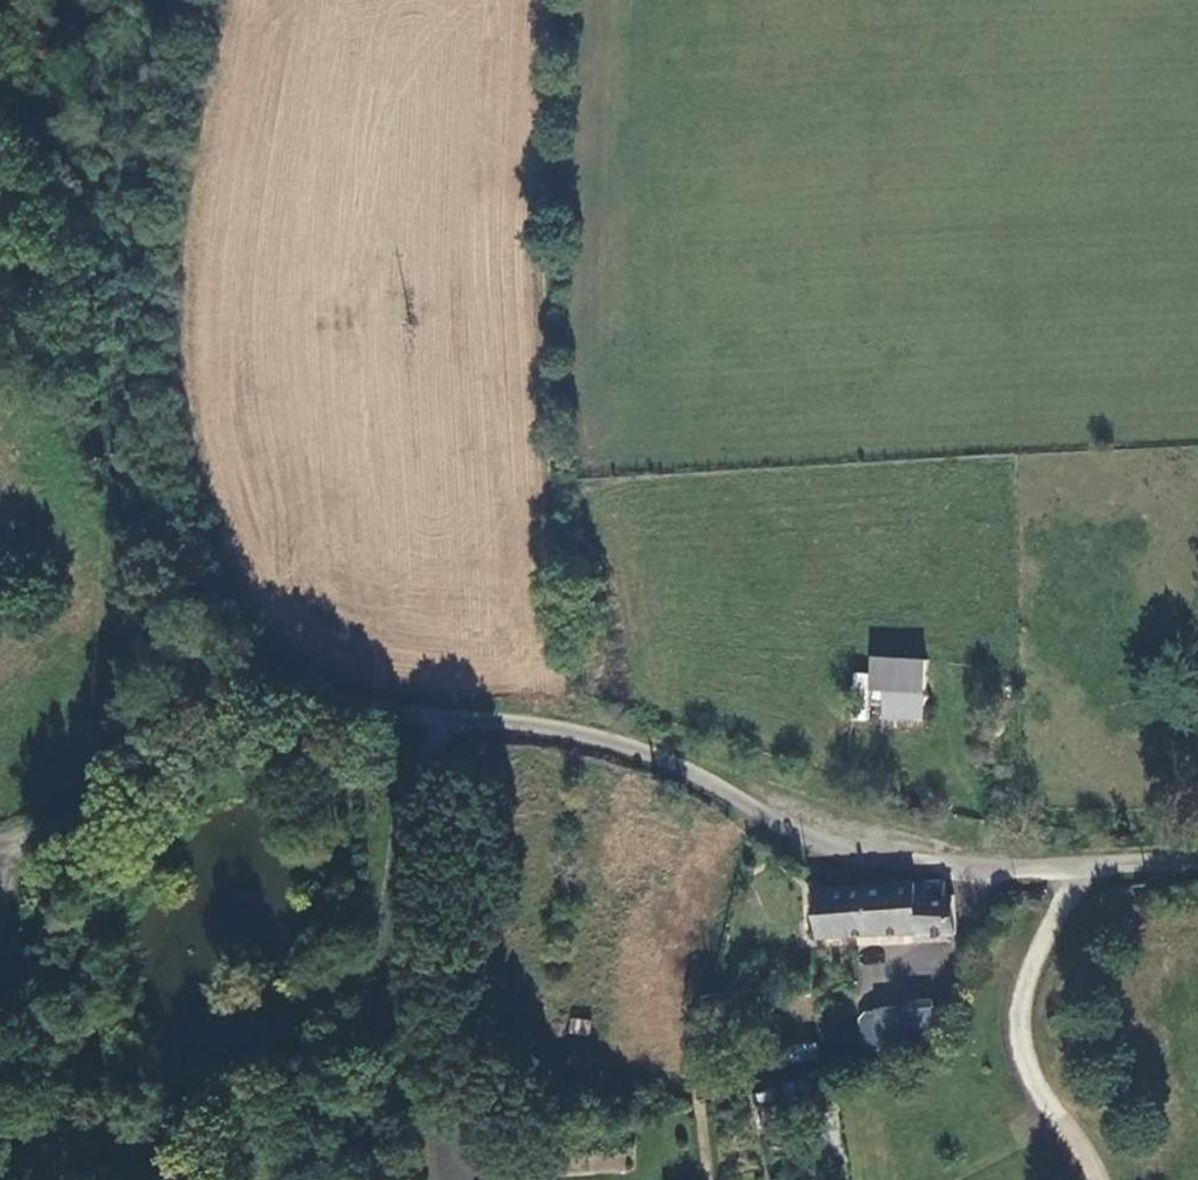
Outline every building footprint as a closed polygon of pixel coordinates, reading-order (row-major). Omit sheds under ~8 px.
[(869,719),(919,725),(926,662),(875,658),(869,719)] [(935,880),(817,888),(823,938),(899,933),(923,933),(924,944),(961,939),(958,899),(948,901),(946,881),(935,880)] [(907,1012),(883,1015),(883,1044),(901,1042),(929,1025),(931,1002),(906,1005),(907,1012)]
